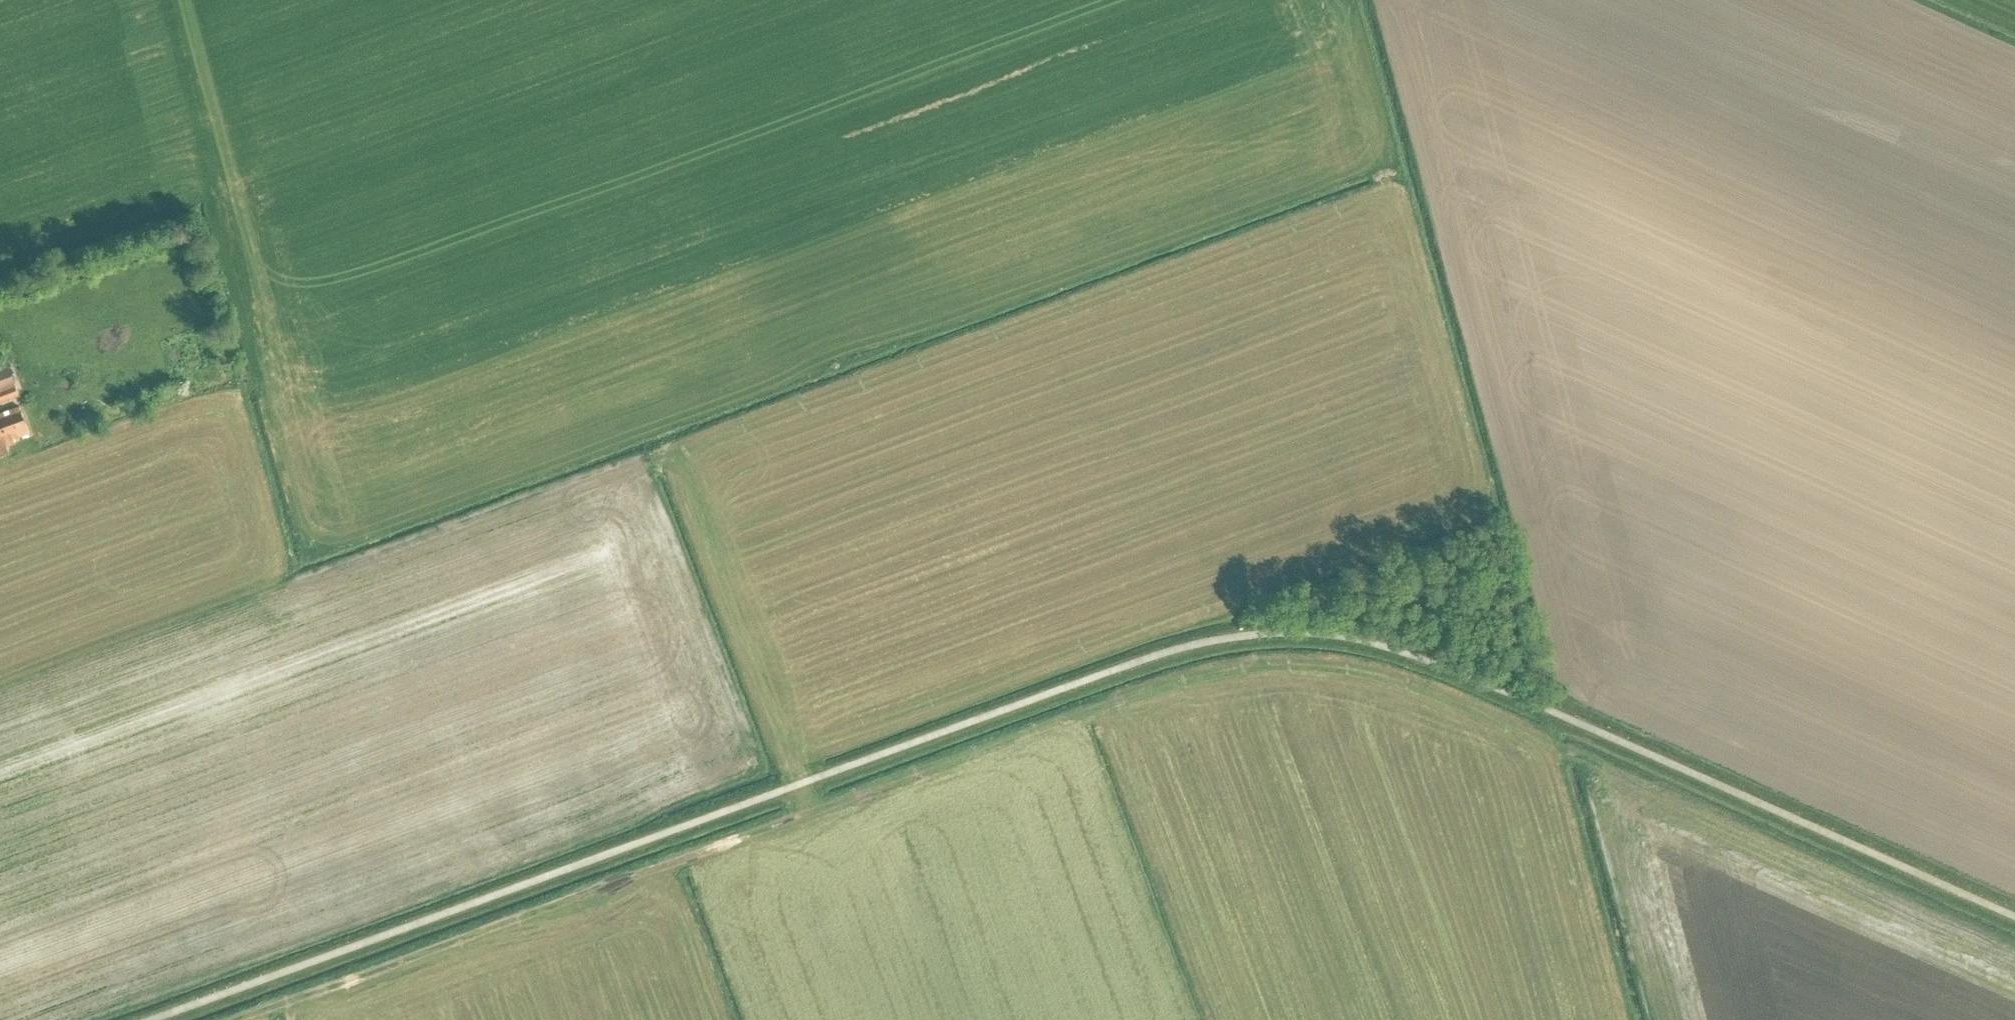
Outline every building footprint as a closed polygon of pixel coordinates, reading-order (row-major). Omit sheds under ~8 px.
[(18,395),(13,384),(16,383),(6,358),(0,360),(0,402),(18,395)] [(10,452),(7,445),(15,442),(13,436),(29,431),(20,406),(0,413),(0,456),(10,452)]
